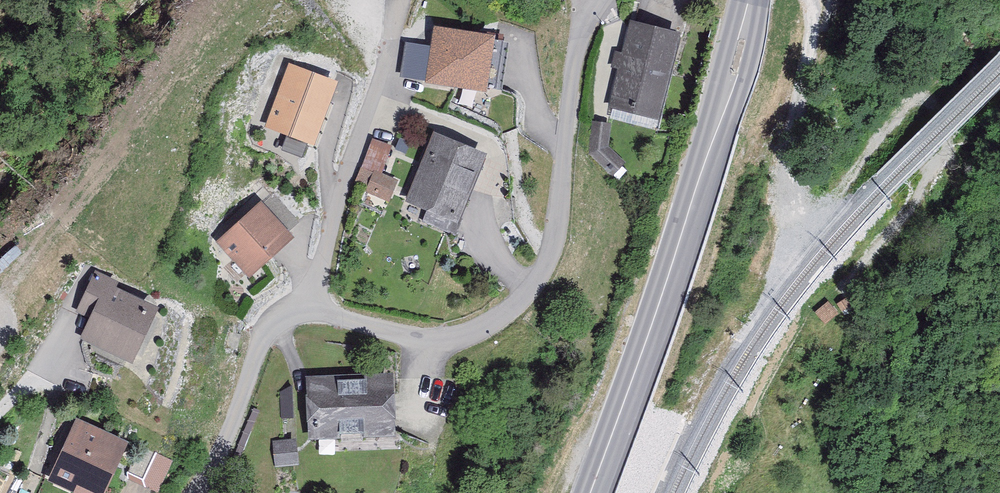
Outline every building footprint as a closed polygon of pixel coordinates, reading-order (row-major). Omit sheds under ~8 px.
[(496,33),(434,26),(432,46),(427,80),(427,85),(489,92),(496,33)] [(684,38),(634,26),(614,110),(664,122),(684,38)] [(427,80),(432,46),(405,42),(400,76),(427,80)] [(269,130),(322,147),(343,83),(290,66),(269,130)] [(626,166),(610,152),(613,128),(594,125),(590,158),(614,179),(626,166)] [(493,159),(438,136),(410,205),(432,214),(428,225),(461,238),(493,159)] [(307,161),(310,147),(290,141),(286,155),(307,161)] [(371,196),(393,202),(399,181),(377,175),(371,196)] [(298,241),(263,204),(218,246),(254,283),(298,241)] [(142,370),(168,313),(141,302),(142,299),(123,291),(125,287),(99,275),(79,318),(95,325),(86,345),(142,370)] [(403,440),(399,375),(310,380),(313,444),(403,440)] [(135,445),(82,423),(55,487),(71,492),(114,492),(135,445)] [(278,470),(301,468),(300,443),(277,444),(278,470)] [(157,488),(172,457),(155,449),(140,479),(157,488)]
